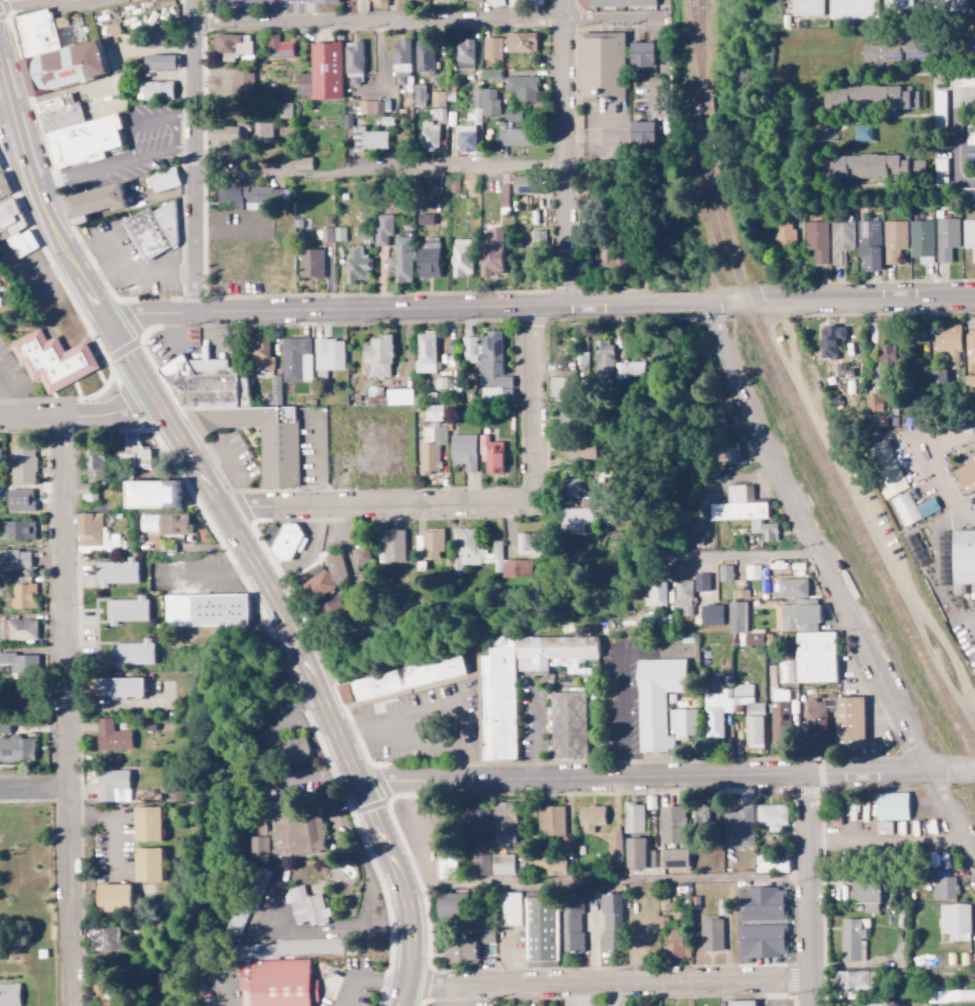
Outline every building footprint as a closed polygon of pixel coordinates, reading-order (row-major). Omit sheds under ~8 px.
[(791,16),(823,15),(823,0),(791,0),(791,16)] [(878,19),(878,0),(829,0),(829,19),(878,19)] [(883,10),(912,10),(912,0),(883,0),(883,10)] [(918,11),(967,10),(966,0),(918,0),(918,11)] [(13,17),(23,59),(28,58),(35,89),(28,91),(28,95),(104,77),(96,41),(58,49),(49,9),(13,17)] [(506,53),(536,53),(535,33),(505,33),(506,53)] [(625,33),(580,33),(579,99),(624,99),(625,33)] [(212,36),(213,54),(222,54),(222,62),(236,62),(236,59),(251,58),(251,35),(212,36)] [(266,60),(292,61),(293,42),(278,42),(278,35),(267,35),(266,60)] [(501,61),(501,38),(484,38),(483,61),(501,61)] [(410,41),(393,40),(392,84),(410,84),(410,41)] [(456,40),(456,69),(474,69),(473,40),(456,40)] [(434,73),(433,41),(414,42),(415,74),(434,73)] [(342,100),(341,43),(310,44),(311,100),(342,100)] [(653,68),(654,43),(630,43),(629,67),(653,68)] [(900,62),(900,45),(861,46),(862,63),(900,62)] [(178,68),(178,55),(148,56),(148,69),(178,68)] [(480,78),(499,78),(499,70),(481,70),(480,78)] [(253,71),(232,71),(232,100),(252,100),(253,71)] [(974,87),(974,75),(959,75),(959,88),(974,87)] [(536,77),(506,77),(506,93),(515,93),(515,103),(537,103),(536,77)] [(172,99),(172,81),(136,82),(136,100),(172,99)] [(424,85),(413,85),(413,107),(424,107),(424,85)] [(823,110),(918,108),(917,87),(822,89),(823,110)] [(496,89),(472,88),(471,115),(498,116),(499,99),(495,99),(496,89)] [(444,92),(430,92),(430,107),(444,107),(444,92)] [(62,167),(103,158),(102,152),(120,147),(116,130),(120,129),(117,114),(82,122),(78,101),(72,103),(70,95),(36,102),(46,146),(57,144),(62,167)] [(383,101),(359,101),(359,116),(383,115),(383,101)] [(291,119),(291,104),(278,103),(278,119),(291,119)] [(504,122),(521,121),(521,108),(504,109),(504,122)] [(654,122),(630,122),(630,147),(654,147),(654,122)] [(271,123),(254,124),(254,144),(272,143),(271,123)] [(438,123),(421,123),(421,148),(438,148),(438,123)] [(246,125),(208,126),(208,142),(246,141),(246,125)] [(474,126),(455,126),(456,152),(475,151),(474,126)] [(533,146),(533,130),(497,129),(497,146),(533,146)] [(900,155),(837,155),(837,162),(829,162),(829,178),(848,178),(848,177),(908,177),(908,160),(900,160),(900,155)] [(311,157),(293,158),(294,170),(311,170),(311,157)] [(924,171),(924,160),(911,160),(910,171),(924,171)] [(152,193),(179,185),(174,167),(147,176),(152,193)] [(512,194),(533,194),(533,177),(512,177),(512,194)] [(62,198),(69,227),(86,222),(84,215),(125,205),(119,183),(62,198)] [(216,202),(232,203),(231,208),(243,208),(281,209),(282,188),(217,185),(216,202)] [(508,185),(499,185),(498,214),(507,214),(508,185)] [(3,227),(7,236),(25,228),(14,200),(0,206),(0,228),(3,227)] [(185,241),(166,204),(150,212),(149,209),(122,222),(143,262),(185,241)] [(393,216),(376,216),(375,246),(387,246),(387,236),(392,236),(393,216)] [(774,220),(775,244),(794,243),(792,219),(774,220)] [(937,263),(951,263),(951,249),(959,248),(959,219),(936,219),(937,263)] [(974,263),(974,220),(962,220),(963,249),(971,249),(971,263),(974,263)] [(881,272),(880,221),(858,222),(859,258),(864,258),(864,272),(881,272)] [(919,264),(933,264),(932,221),(909,222),(910,257),(918,257),(919,264)] [(827,222),(804,223),(805,250),(812,250),(813,265),(828,265),(827,222)] [(883,222),(884,264),(899,264),(899,250),(907,250),(907,222),(883,222)] [(845,265),(845,250),(854,250),(853,223),(830,223),(831,266),(845,265)] [(38,249),(29,228),(6,239),(15,260),(38,249)] [(345,229),(322,228),(322,241),(345,242),(345,229)] [(503,228),(490,228),(490,236),(480,236),(479,278),(491,278),(491,274),(502,275),(503,228)] [(531,231),(531,247),(525,247),(525,276),(531,276),(530,266),(542,265),(542,231),(531,231)] [(412,283),(411,238),(393,238),(394,258),(387,258),(387,268),(394,268),(394,283),(412,283)] [(438,238),(424,238),(425,248),(416,248),(417,279),(439,278),(438,238)] [(471,277),(471,240),(451,240),(452,277),(471,277)] [(371,271),(371,257),(362,257),(361,247),(346,247),(347,285),(356,284),(356,280),(367,280),(367,271),(371,271)] [(600,249),(600,267),(619,268),(620,250),(600,249)] [(322,250),(299,250),(298,278),(322,278),(322,250)] [(835,357),(836,338),(843,338),(843,328),(820,327),(819,357),(835,357)] [(959,327),(935,327),(935,355),(946,355),(946,370),(960,369),(959,327)] [(98,371),(85,343),(63,353),(56,337),(45,341),(40,330),(10,343),(28,383),(39,378),(46,394),(98,371)] [(974,373),(974,364),(974,331),(965,331),(966,373),(974,373)] [(462,338),(462,364),(478,363),(479,400),(511,400),(511,377),(501,377),(501,332),(486,332),(486,337),(462,338)] [(417,374),(435,373),(434,333),(416,333),(417,374)] [(369,378),(391,378),(391,335),(383,335),(383,339),(370,339),(370,346),(362,346),(362,363),(369,363),(369,378)] [(281,339),(282,382),(311,382),(310,339),(281,339)] [(344,370),(343,339),(314,340),(315,378),(326,378),(326,371),(344,370)] [(269,358),(268,340),(252,340),(253,371),(273,370),(273,358),(269,358)] [(595,341),(596,374),(612,374),(612,341),(595,341)] [(877,370),(895,369),(894,346),(876,346),(877,370)] [(259,428),(260,489),(299,488),(297,426),(294,420),(294,407),(248,408),(248,386),(238,368),(226,368),(226,360),(185,361),(182,356),(159,369),(197,440),(220,428),(259,428)] [(549,397),(573,398),(573,372),(561,372),(560,378),(549,378),(549,397)] [(412,405),(411,389),(386,390),(386,406),(412,405)] [(884,395),(865,395),(866,414),(874,414),(874,426),(885,426),(884,395)] [(581,428),(581,408),(559,408),(559,428),(581,428)] [(417,445),(418,476),(430,476),(430,472),(440,471),(439,445),(446,445),(445,427),(432,428),(433,444),(417,445)] [(149,470),(150,448),(138,447),(138,435),(123,435),(122,458),(133,459),(133,469),(149,470)] [(502,475),(502,443),(488,443),(488,436),(478,436),(479,462),(485,462),(485,475),(502,475)] [(888,439),(871,446),(883,477),(876,479),(883,499),(907,491),(888,439)] [(475,473),(475,442),(450,441),(450,462),(464,462),(464,472),(475,473)] [(594,443),(563,443),(563,460),(594,459),(594,443)] [(35,485),(36,449),(11,448),(10,484),(35,485)] [(87,482),(105,483),(106,457),(88,457),(87,482)] [(963,495),(974,490),(974,461),(953,471),(963,495)] [(563,498),(583,497),(583,479),(562,479),(563,498)] [(179,482),(124,482),(124,510),(179,509),(179,482)] [(750,521),(750,533),(759,533),(759,542),(777,541),(777,523),(767,523),(767,503),(753,503),(753,486),(727,486),(727,505),(710,506),(710,521),(750,521)] [(584,535),(584,524),(593,524),(593,501),(581,501),(581,508),(560,509),(561,535),(584,535)] [(76,514),(77,553),(118,552),(118,541),(104,542),(104,514),(76,514)] [(159,535),(188,534),(187,514),(158,515),(159,535)] [(34,540),(34,522),(3,522),(3,541),(34,540)] [(282,523),(268,554),(291,564),(305,533),(282,523)] [(444,529),(422,529),(422,537),(416,537),(415,547),(423,547),(423,560),(438,560),(439,552),(443,552),(444,529)] [(502,561),(501,541),(489,541),(490,549),(476,550),(475,529),(456,530),(457,566),(493,564),(494,573),(501,572),(501,579),(531,577),(530,560),(502,561)] [(404,530),(382,531),(384,563),(405,562),(404,530)] [(951,531),(951,585),(974,584),(974,531),(951,531)] [(516,533),(517,557),(544,556),(543,532),(516,533)] [(370,561),(366,547),(352,550),(356,565),(370,561)] [(0,551),(0,571),(30,570),(29,550),(0,551)] [(310,602),(350,578),(335,553),(322,561),(327,569),(300,585),(310,602)] [(96,562),(97,585),(136,585),(136,561),(96,562)] [(760,565),(746,566),(746,591),(755,590),(754,580),(760,580),(760,565)] [(732,566),(718,567),(719,582),(732,582),(732,566)] [(709,574),(694,575),(694,592),(709,592),(709,574)] [(807,597),(807,580),(778,580),(778,598),(807,597)] [(679,617),(692,617),(691,581),(675,582),(675,609),(679,609),(679,617)] [(11,610),(34,609),(34,584),(10,585),(11,610)] [(666,607),(665,585),(648,585),(649,598),(644,598),(644,608),(666,607)] [(163,595),(164,626),(248,625),(248,594),(163,595)] [(147,623),(146,599),(106,600),(106,623),(147,623)] [(746,602),(727,602),(728,634),(740,634),(740,646),(763,646),(763,634),(746,634),(746,602)] [(723,626),(722,605),(700,606),(701,626),(723,626)] [(36,621),(2,620),(1,641),(36,641),(36,621)] [(797,684),(836,683),(834,633),(795,634),(797,684)] [(547,672),(547,660),(597,659),(597,637),(516,638),(516,672),(547,672)] [(514,639),(498,640),(498,644),(501,644),(501,648),(488,648),(489,657),(480,657),(482,761),(516,761),(514,639)] [(152,643),(111,643),(111,666),(153,666),(152,643)] [(0,656),(0,665),(9,665),(10,674),(37,674),(37,655),(0,656)] [(467,678),(462,658),(338,684),(342,704),(467,678)] [(794,683),(793,659),(776,660),(777,684),(794,683)] [(638,753),(673,752),(673,736),(666,736),(665,693),(686,693),(685,660),(636,661),(638,753)] [(143,679),(95,680),(95,699),(143,698),(143,679)] [(704,694),(704,739),(722,739),(722,713),(734,713),(734,705),(745,705),(745,749),(763,749),(763,704),(753,704),(753,685),(733,685),(733,690),(721,690),(721,694),(704,694)] [(771,747),(789,746),(789,691),(770,691),(771,747)] [(586,760),(585,693),(551,694),(552,761),(586,760)] [(864,698),(838,698),(839,748),(864,748),(864,698)] [(804,745),(825,745),(826,701),(805,701),(804,745)] [(670,711),(671,741),(687,741),(686,736),(696,736),(696,710),(670,711)] [(131,750),(130,731),(113,731),(112,719),(96,719),(97,751),(131,750)] [(0,725),(0,736),(8,736),(8,725),(0,725)] [(0,739),(0,762),(34,762),(33,738),(0,739)] [(270,763),(307,763),(307,739),(270,739),(270,763)] [(97,802),(129,801),(128,771),(97,771),(97,802)] [(907,792),(875,793),(876,820),(908,820),(907,792)] [(516,842),(515,802),(493,803),(494,843),(516,842)] [(643,803),(623,803),(624,833),(643,832),(643,803)] [(786,804),(756,805),(756,825),(768,825),(768,832),(781,832),(781,825),(786,825),(786,804)] [(686,843),(685,805),(659,806),(660,843),(686,843)] [(693,805),(694,822),(708,821),(707,805),(693,805)] [(723,847),(753,846),(753,805),(736,805),(736,810),(723,810),(723,847)] [(564,835),(563,806),(538,806),(539,836),(564,835)] [(604,807),(579,808),(580,834),(593,833),(593,826),(604,825),(604,807)] [(133,840),(160,840),(160,809),(133,809),(133,840)] [(326,850),(319,812),(305,814),(304,810),(271,816),(278,858),(326,850)] [(265,822),(254,823),(254,836),(265,835),(265,822)] [(620,828),(609,828),(609,857),(620,857),(620,828)] [(269,837),(251,836),(250,858),(268,859),(269,837)] [(645,837),(625,837),(625,867),(654,867),(653,850),(645,850),(645,837)] [(489,875),(488,840),(471,841),(472,876),(489,875)] [(161,847),(134,848),(134,882),(161,881),(161,847)] [(688,868),(687,849),(661,849),(661,868),(688,868)] [(437,850),(438,879),(456,878),(455,850),(437,850)] [(513,854),(491,855),(491,874),(513,874),(513,854)] [(789,872),(788,854),(755,854),(756,872),(789,872)] [(565,875),(565,857),(527,858),(528,869),(546,868),(546,875),(565,875)] [(955,876),(933,877),(933,899),(956,899),(955,876)] [(879,882),(852,883),(852,904),(864,903),(864,913),(879,913),(879,882)] [(130,911),(129,883),(95,884),(96,905),(104,905),(104,911),(130,911)] [(360,956),(359,940),(239,944),(258,890),(238,886),(212,962),(360,956)] [(330,923),(326,928),(310,928),(309,923),(302,924),(303,926),(293,928),(293,910),(287,906),(285,898),(289,891),(306,887),(308,898),(323,896),(330,923)] [(786,920),(786,887),(740,888),(740,920),(786,920)] [(521,926),(520,892),(501,892),(502,927),(521,926)] [(435,894),(436,920),(458,919),(458,904),(466,904),(466,893),(435,894)] [(620,894),(600,894),(601,951),(613,951),(613,942),(621,942),(620,894)] [(556,896),(525,897),(527,967),(544,967),(544,961),(549,961),(549,966),(558,966),(556,896)] [(582,950),(581,896),(562,896),(563,950),(582,950)] [(939,904),(940,934),(949,934),(949,942),(970,941),(969,904),(939,904)] [(689,956),(689,943),(682,943),(682,929),(667,929),(667,916),(657,917),(657,928),(663,928),(664,956),(689,956)] [(723,950),(723,917),(700,917),(700,951),(723,950)] [(841,961),(865,961),(864,939),(866,939),(866,918),(840,919),(841,961)] [(787,925),(739,925),(740,957),(787,956),(787,925)] [(119,927),(92,927),(92,950),(119,950),(119,927)] [(446,964),(476,963),(476,945),(494,945),(493,929),(476,929),(476,938),(446,938),(446,964)] [(311,962),(312,1005),(250,1005),(250,992),(254,992),(254,963),(311,962)] [(842,999),(856,999),(857,989),(875,990),(876,972),(836,970),(836,991),(843,991),(842,999)] [(109,981),(93,981),(93,1005),(109,1005),(109,981)] [(0,985),(0,1005),(19,1005),(18,984),(0,985)]
